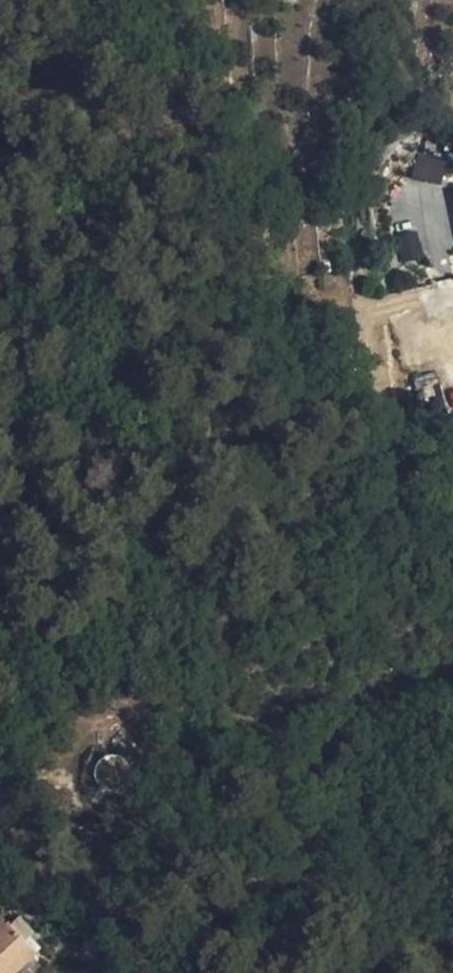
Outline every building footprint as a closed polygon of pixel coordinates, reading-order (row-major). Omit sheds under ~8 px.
[(418,153),(412,175),(440,182),(445,160),(418,153)] [(417,230),(398,235),(403,259),(423,255),(417,230)] [(108,757),(104,758),(101,761),(98,764),(96,768),(95,773),(95,777),(97,781),(99,785),(102,788),(106,790),(110,791),(114,791),(119,790),(123,788),(126,785),(128,781),(130,777),(130,772),(129,769),(127,764),(124,761),(121,758),(117,757),(113,756),(108,757)] [(35,953),(6,923),(0,929),(0,972),(13,972),(35,953)]
